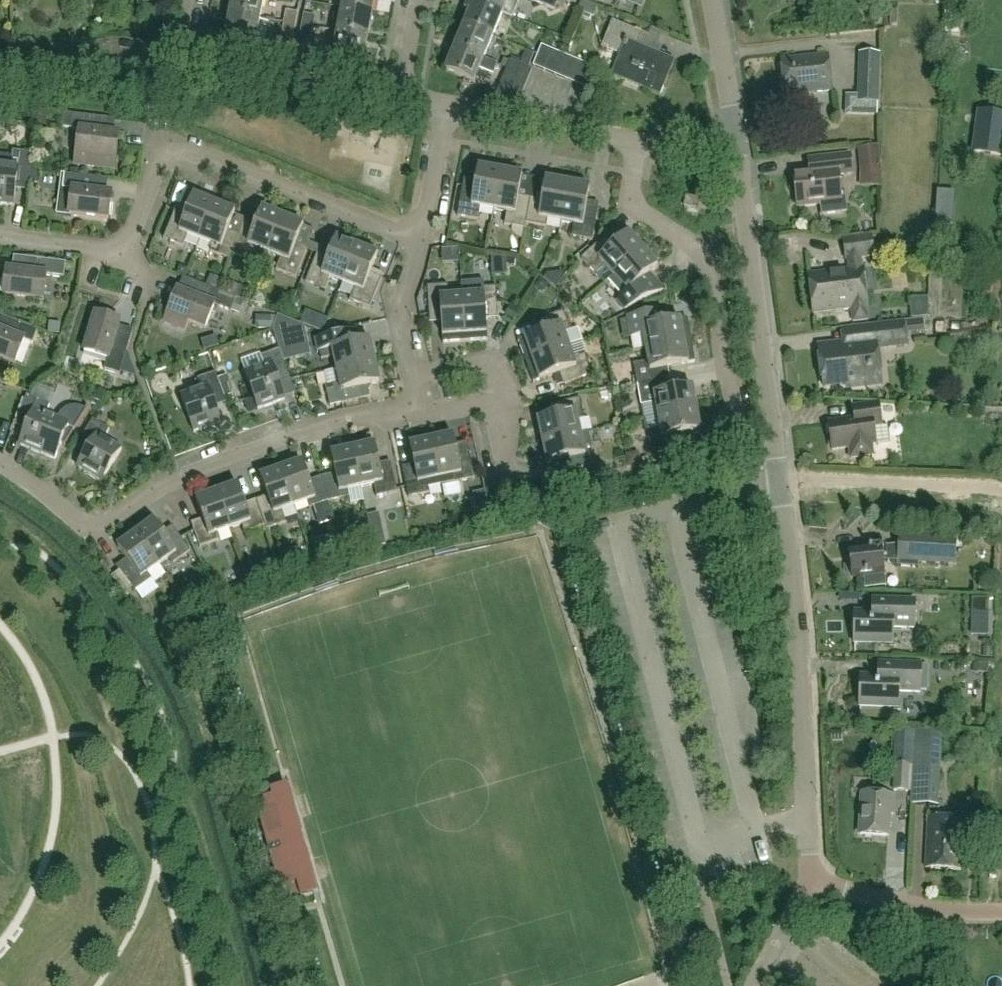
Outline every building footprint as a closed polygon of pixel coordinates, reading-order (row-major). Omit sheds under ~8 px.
[(263,0),(231,0),(229,14),(259,19),(263,0)] [(373,0),(342,0),(341,9),(371,15),(373,0)] [(521,0),(475,0),(474,3),(502,14),(513,19),(521,0)] [(554,11),(559,0),(529,0),(554,11)] [(465,11),(470,13),(464,25),(493,37),(502,14),(474,3),(469,1),(465,11)] [(598,7),(582,1),(578,13),(582,14),(581,18),(588,21),(590,16),(594,18),(598,7)] [(366,39),(371,15),(341,9),(336,33),(366,39)] [(295,25),(297,14),(285,12),(283,23),(295,25)] [(255,44),(259,19),(229,14),(224,38),(255,44)] [(312,29),(314,17),(303,15),(301,26),(312,29)] [(675,61),(637,46),(642,34),(612,21),(601,48),(619,56),(610,77),(660,97),(675,61)] [(291,47),(295,25),(283,23),(279,45),(291,47)] [(484,59),(493,37),(464,25),(455,47),(484,59)] [(309,50),(312,29),(301,26),(297,48),(309,50)] [(359,75),(361,63),(362,63),(366,39),(336,33),(332,58),(345,60),(343,72),(359,75)] [(543,71),(551,51),(540,46),(532,67),(543,71)] [(493,75),(497,65),(484,59),(455,47),(446,70),(474,82),(479,69),(493,75)] [(523,90),(531,70),(528,69),(534,54),(526,51),(520,66),(512,86),(523,90)] [(554,75),(563,55),(551,51),(543,71),(554,75)] [(832,91),(828,54),(780,60),(784,96),(832,91)] [(859,54),(859,65),(857,95),(846,95),(845,115),(877,116),(877,102),(879,54),(859,54)] [(566,80),(574,60),(563,55),(554,75),(566,80)] [(577,84),(585,64),(574,60),(566,80),(577,84)] [(510,62),(496,97),(507,101),(512,86),(520,66),(510,62)] [(588,89),(596,69),(585,64),(577,84),(588,89)] [(829,99),(818,98),(818,119),(828,119),(829,99)] [(973,152),(1001,156),(1001,151),(1001,114),(979,111),(973,152)] [(75,166),(114,171),(119,134),(110,133),(111,119),(63,114),(61,128),(79,130),(75,166)] [(857,149),(860,173),(882,170),(879,146),(857,149)] [(16,185),(28,187),(29,180),(30,170),(32,153),(12,151),(12,157),(0,156),(0,204),(14,206),(16,185)] [(840,191),(838,175),(853,173),(850,154),(818,158),(808,159),(810,172),(794,173),(798,207),(820,204),(822,216),(847,213),(845,191),(840,191)] [(493,210),(500,172),(478,168),(475,188),(463,186),(457,216),(478,220),(480,208),(493,210)] [(30,170),(29,180),(38,181),(39,171),(30,170)] [(526,223),(530,198),(519,196),(522,176),(500,172),(493,210),(507,212),(504,225),(525,228),(526,223)] [(108,219),(112,193),(102,192),(104,179),(81,176),(70,175),(64,174),(63,189),(72,190),(69,214),(108,219)] [(561,222),(567,184),(545,180),(542,200),(530,198),(526,223),(547,227),(548,219),(561,222)] [(592,240),(598,210),(586,208),(590,188),(567,184),(561,222),(574,224),(572,237),(592,240)] [(938,191),(935,224),(951,225),(954,192),(938,191)] [(164,238),(183,246),(188,235),(200,240),(214,204),(194,196),(186,215),(175,211),(164,238)] [(228,232),(235,213),(214,204),(200,240),(213,245),(210,252),(230,260),(232,254),(234,248),(239,236),(228,232)] [(232,254),(251,261),(256,249),(269,253),(283,217),(262,209),(254,228),(243,224),(239,236),(234,248),(232,254)] [(307,249),(296,245),(304,226),(283,217),(269,253),(281,258),(276,270),(296,278),(307,249)] [(614,276),(643,250),(628,233),(613,247),(605,238),(581,258),(595,274),(605,266),(614,276)] [(868,307),(863,268),(862,268),(860,257),(873,256),(871,236),(843,240),(846,259),(849,259),(851,269),(808,274),(813,314),(851,309),(853,322),(868,320),(866,307),(868,307)] [(343,283),(357,247),(336,239),(329,257),(317,253),(306,282),(326,290),(330,278),(343,283)] [(382,279),(370,274),(378,255),(357,247),(343,283),(355,288),(350,300),(370,308),(382,279)] [(666,291),(650,273),(658,267),(643,250),(614,276),(608,280),(622,296),(615,302),(623,312),(666,291)] [(506,258),(491,256),(492,267),(500,266),(500,276),(507,275),(506,265),(506,259),(506,258)] [(43,300),(46,275),(64,277),(66,263),(18,257),(16,270),(7,269),(4,295),(43,300)] [(179,269),(176,275),(182,277),(185,278),(188,269),(183,267),(179,269)] [(210,274),(205,285),(216,290),(220,278),(210,274)] [(205,328),(214,306),(231,312),(232,310),(236,300),(236,298),(191,280),(186,293),(177,290),(163,325),(185,334),(189,322),(205,328)] [(465,342),(462,297),(449,298),(448,285),(427,286),(429,317),(441,316),(443,344),(465,342)] [(498,313),(496,287),(475,289),(476,296),(462,297),(465,342),(488,341),(486,313),(498,313)] [(236,300),(232,310),(239,313),(243,303),(236,300)] [(511,303),(504,315),(513,319),(519,308),(511,303)] [(568,346),(564,334),(571,331),(563,312),(540,320),(544,332),(519,340),(526,362),(568,346)] [(691,341),(687,319),(660,324),(658,312),(627,317),(631,338),(644,336),(646,349),(691,341)] [(120,375),(132,334),(117,330),(120,321),(96,314),(84,352),(107,359),(104,370),(120,375)] [(38,330),(1,315),(0,318),(0,357),(15,363),(24,340),(33,344),(38,330)] [(273,329),(273,330),(279,350),(283,361),(310,354),(303,325),(277,315),(277,316),(273,329)] [(255,316),(254,328),(273,329),(277,316),(255,316)] [(908,347),(907,334),(924,333),(923,320),(875,324),(875,326),(842,330),(844,344),(818,347),(823,387),(846,384),(847,388),(881,384),(877,350),(908,347)] [(374,362),(370,340),(350,344),(347,332),(317,339),(321,360),(334,357),(337,370),(374,362)] [(691,341),(646,349),(648,362),(634,364),(638,386),(645,385),(645,384),(670,379),(668,368),(695,363),(691,341)] [(592,374),(585,355),(573,359),(568,346),(526,362),(533,383),(559,374),(563,385),(592,374)] [(265,366),(245,373),(258,409),(285,400),(278,380),(289,376),(283,361),(279,350),(261,356),(265,366)] [(371,385),(379,384),(374,362),(337,370),(339,383),(332,384),(334,389),(326,391),(330,407),(368,398),(367,392),(371,385)] [(221,423),(214,403),(225,399),(216,373),(197,379),(201,389),(181,396),(194,432),(221,423)] [(696,409),(692,387),(672,391),(670,379),(645,384),(645,385),(638,386),(641,406),(656,403),(658,416),(696,409)] [(60,416),(58,419),(47,415),(51,405),(27,395),(17,421),(28,426),(20,445),(47,456),(56,461),(87,410),(83,409),(79,407),(75,407),(72,408),(70,408),(69,409),(66,410),(63,412),(60,416)] [(577,421),(584,419),(580,399),(555,404),(558,416),(538,420),(543,442),(580,434),(577,421)] [(321,403),(314,405),(316,415),(327,413),(326,408),(321,403)] [(886,425),(882,426),(879,404),(852,407),(854,419),(828,423),(832,450),(849,448),(850,459),(873,456),(871,445),(889,443),(886,425)] [(696,409),(658,416),(661,429),(648,432),(652,452),(682,447),(680,435),(700,431),(696,409)] [(102,483),(122,450),(104,439),(110,430),(93,420),(79,443),(88,450),(78,468),(102,483)] [(595,466),(590,445),(587,432),(580,434),(543,442),(547,464),(555,462),(560,466),(561,473),(595,466)] [(453,436),(432,441),(440,479),(441,486),(475,478),(469,453),(458,456),(453,436)] [(440,479),(432,441),(410,446),(414,466),(402,468),(409,499),(429,494),(428,489),(441,486),(440,479)] [(397,492),(391,462),(379,465),(375,445),(353,450),(361,487),(374,485),(377,497),(397,492)] [(361,487),(353,450),(331,454),(335,474),(322,477),(329,502),(350,497),(348,490),(361,487)] [(633,453),(625,455),(628,467),(640,465),(638,456),(633,453)] [(329,502),(322,477),(309,482),(302,462),(281,470),(294,506),(307,502),(309,509),(329,502)] [(294,506),(281,470),(260,478),(267,497),(256,501),(266,530),(286,523),(282,511),(294,506)] [(266,530),(256,501),(245,505),(238,485),(217,493),(230,529),(242,525),(247,537),(266,530)] [(230,529),(217,493),(196,501),(203,520),(191,524),(200,548),(220,541),(217,534),(230,529)] [(174,510),(181,527),(190,524),(183,507),(174,510)] [(489,507),(480,509),(480,511),(482,519),(491,517),(489,509),(489,507)] [(191,551),(176,531),(166,538),(154,521),(136,535),(159,566),(169,558),(174,564),(191,551)] [(955,536),(899,533),(898,546),(885,547),(884,543),(870,544),(871,548),(847,551),(848,564),(846,564),(847,574),(850,574),(850,578),(863,576),(865,589),(885,587),(882,561),(898,562),(897,567),(918,568),(919,563),(954,565),(955,536)] [(159,566),(136,535),(118,548),(130,564),(112,577),(127,598),(152,579),(154,582),(165,574),(159,566)] [(914,629),(915,601),(872,599),(872,614),(855,613),(854,641),(891,642),(892,628),(914,629)] [(990,615),(990,600),(972,600),(972,615),(990,615)] [(920,692),(921,664),(879,663),(878,677),(861,677),(860,706),(898,707),(898,691),(920,692)] [(973,664),(973,673),(987,674),(988,665),(973,664)] [(937,801),(941,730),(915,729),(911,801),(911,805),(937,806),(937,801)] [(909,793),(910,766),(895,765),(893,792),(909,793)] [(320,893),(289,784),(271,789),(273,796),(263,799),(266,807),(258,809),(285,903),(320,893)] [(888,836),(889,814),(892,814),(893,797),(862,795),(860,834),(888,836)] [(960,870),(963,819),(928,817),(925,868),(960,870)]
